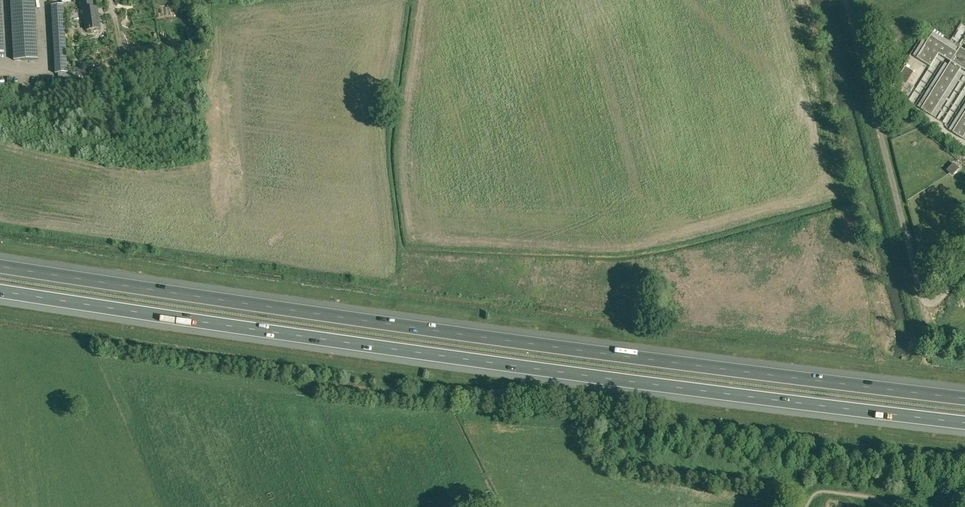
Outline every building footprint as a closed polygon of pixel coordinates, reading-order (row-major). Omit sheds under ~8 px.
[(14,60),(38,59),(35,0),(11,0),(14,60)] [(86,30),(101,29),(98,8),(94,8),(93,0),(81,0),(83,10),(84,10),(86,30)] [(68,73),(64,5),(52,5),(56,74),(68,73)] [(959,47),(956,52),(930,35),(916,58),(930,67),(938,54),(950,62),(921,109),(931,115),(961,68),(964,71),(964,51),(959,47)] [(892,86),(901,92),(914,72),(905,66),(892,86)] [(952,132),(962,139),(964,134),(964,112),(952,132)]
